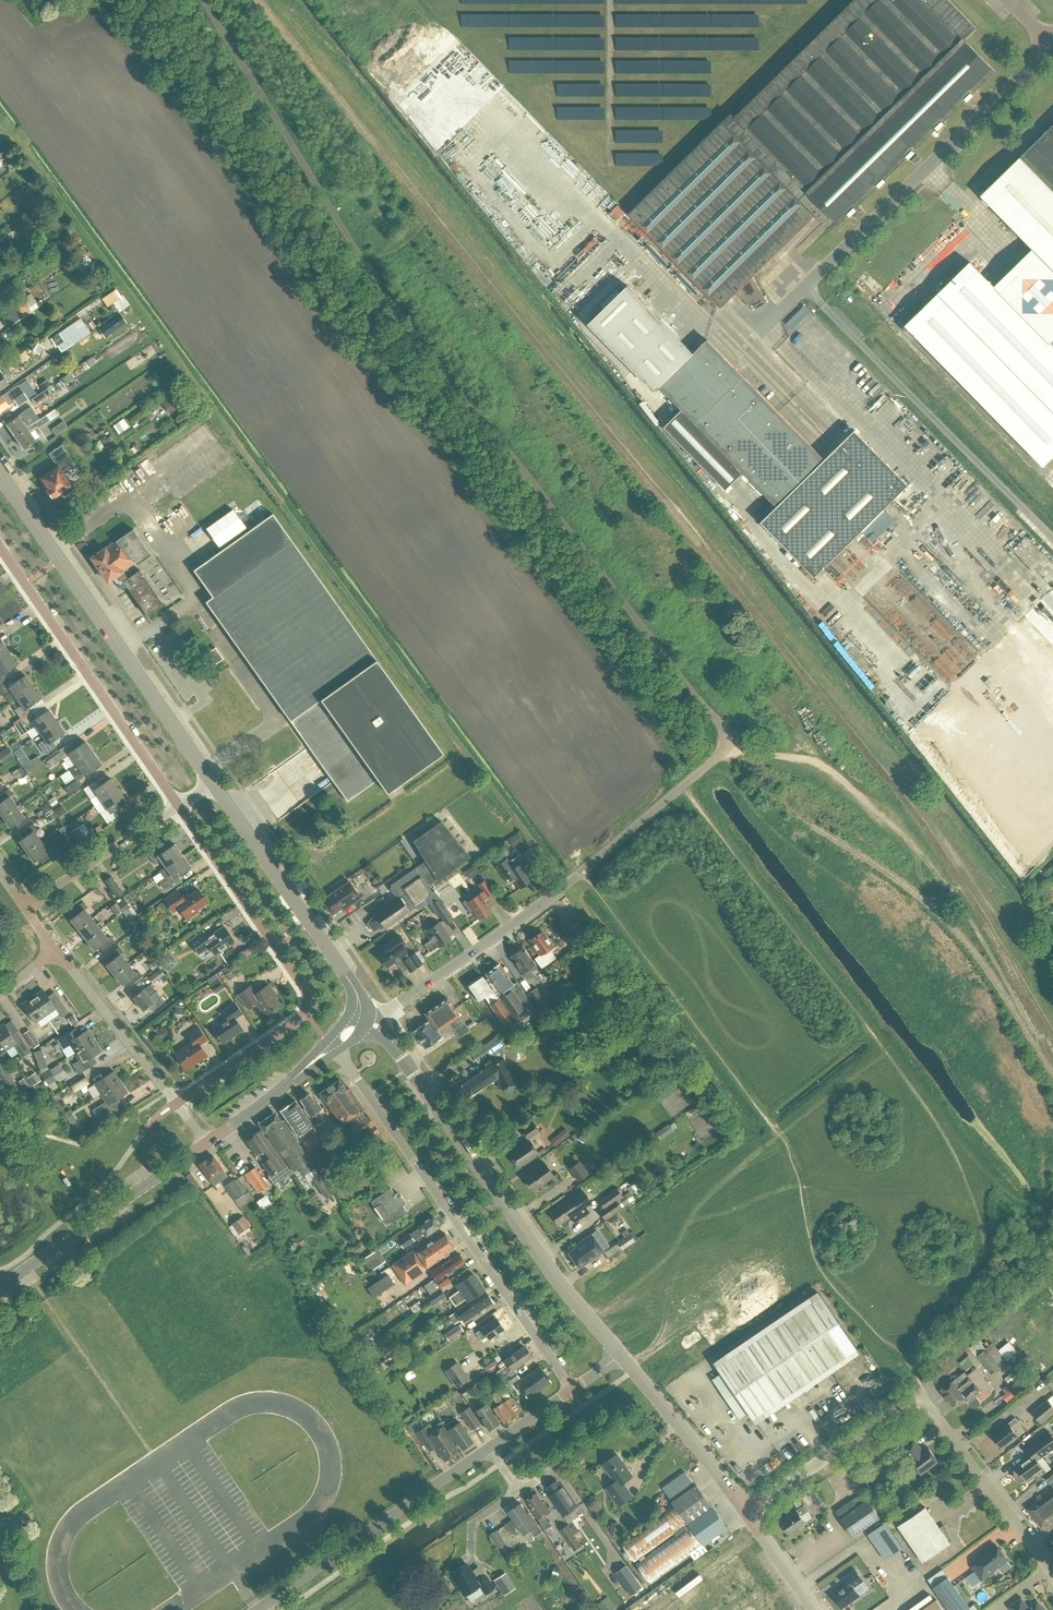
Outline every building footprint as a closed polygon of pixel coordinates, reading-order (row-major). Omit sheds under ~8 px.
[(947,0),(854,0),(734,118),(731,114),(629,214),(721,308),(736,293),(749,305),(764,297),(752,277),(823,208),(837,223),(847,213),(850,216),(852,214),(857,219),(865,211),(857,204),(877,184),(879,187),(886,180),(884,178),(906,156),(909,159),(916,152),(913,149),(934,129),(937,133),(939,131),(938,130),(945,123),(942,121),(965,99),(967,102),(969,100),(974,105),(982,97),(974,89),(994,71),(963,39),(975,28),(947,0)] [(756,48),(756,37),(726,37),(725,48),(756,48)] [(1020,157),(981,196),(1052,268),(1052,125),(1020,157)] [(917,154),(911,160),(915,164),(921,158),(917,154)] [(60,228),(71,245),(79,239),(68,222),(60,228)] [(4,236),(0,239),(0,240),(8,250),(13,246),(4,236)] [(85,252),(80,244),(69,251),(75,260),(88,251),(88,250),(85,252)] [(73,262),(78,269),(90,261),(85,254),(73,262)] [(906,325),(1044,466),(1052,457),(1052,347),(970,262),(906,325)] [(707,339),(693,352),(627,285),(619,292),(615,288),(599,304),(603,308),(588,323),(653,391),(659,385),(681,408),(663,426),(724,489),(743,471),(776,505),(760,520),(814,575),(907,483),(854,428),(823,459),(707,339)] [(110,301),(118,312),(124,307),(125,308),(129,305),(129,304),(128,304),(120,293),(119,294),(116,290),(105,298),(108,302),(110,301)] [(7,309),(15,321),(42,303),(39,299),(35,301),(30,293),(21,299),(22,299),(7,309)] [(789,330),(808,312),(802,305),(782,323),(789,330)] [(661,318),(674,329),(681,321),(668,310),(661,318)] [(99,329),(105,338),(126,322),(121,314),(99,329)] [(56,346),(60,352),(89,332),(79,317),(49,339),(54,347),(56,346)] [(31,336),(39,336),(39,326),(31,326),(31,336)] [(32,350),(38,354),(43,346),(37,342),(32,350)] [(136,356),(141,364),(156,353),(151,346),(136,356)] [(81,365),(85,371),(98,362),(94,356),(81,365)] [(70,374),(62,379),(66,385),(74,379),(70,374)] [(39,385),(43,390),(51,385),(47,380),(39,385)] [(56,385),(60,391),(65,388),(61,381),(56,385)] [(19,386),(9,393),(12,397),(13,398),(18,406),(28,399),(19,386)] [(49,388),(31,400),(35,405),(52,393),(49,388)] [(0,397),(0,412),(8,406),(6,403),(13,398),(12,397),(9,393),(8,392),(0,397)] [(179,407),(172,397),(161,405),(168,414),(179,407)] [(55,409),(47,415),(50,420),(58,415),(55,409)] [(19,417),(7,424),(16,437),(36,423),(35,422),(27,428),(22,420),(30,414),(27,410),(18,416),(19,417)] [(36,423),(16,437),(24,449),(36,441),(30,432),(38,427),(39,429),(51,421),(50,420),(47,415),(36,423)] [(113,426),(119,433),(129,426),(124,418),(113,426)] [(64,422),(52,430),(56,436),(68,428),(64,422)] [(46,492),(49,496),(52,497),(53,499),(71,487),(62,474),(75,465),(62,446),(49,455),(58,467),(41,479),(48,489),(47,490),(48,490),(46,492)] [(117,482),(98,494),(103,502),(122,491),(117,482)] [(233,509),(206,529),(219,546),(246,528),(233,509)] [(272,514),(192,570),(211,597),(204,602),(227,634),(251,668),(290,721),(337,786),(347,800),(374,781),(384,794),(442,753),(376,660),(338,606),(314,573),(291,541),(272,514)] [(107,582),(118,575),(146,616),(162,605),(139,571),(131,576),(126,569),(134,563),(135,564),(149,554),(132,530),(115,542),(91,558),(107,582)] [(9,653),(1,641),(0,642),(0,659),(9,653)] [(215,648),(204,655),(212,666),(223,659),(215,648)] [(8,679),(4,673),(17,665),(9,653),(0,659),(0,684),(8,679)] [(8,679),(0,684),(0,696),(3,694),(5,696),(10,703),(16,699),(16,698),(33,687),(24,675),(12,684),(8,679)] [(208,682),(213,689),(218,686),(213,678),(208,682)] [(21,720),(32,712),(28,707),(41,698),(33,687),(16,698),(16,699),(20,705),(14,709),(21,720)] [(35,726),(39,732),(56,721),(48,709),(35,718),(32,712),(21,720),(14,725),(21,735),(35,726)] [(37,743),(44,754),(55,746),(51,741),(64,732),(56,721),(39,732),(44,739),(37,743)] [(22,746),(18,740),(10,745),(14,751),(22,746)] [(85,741),(68,753),(76,764),(93,753),(85,741)] [(8,748),(0,753),(6,762),(14,757),(8,748)] [(60,752),(46,762),(50,768),(64,758),(60,752)] [(76,780),(65,788),(69,793),(82,784),(79,779),(84,776),(101,764),(93,753),(76,764),(69,769),(73,776),(76,780)] [(42,762),(38,756),(23,766),(27,772),(42,762)] [(57,775),(62,783),(70,778),(65,770),(57,775)] [(98,795),(102,801),(119,790),(111,779),(99,787),(95,782),(84,789),(91,800),(98,795)] [(3,816),(17,807),(10,797),(13,794),(9,789),(0,796),(0,812),(3,816)] [(101,813),(108,823),(118,816),(115,811),(127,802),(119,790),(102,801),(107,808),(101,813)] [(14,824),(18,828),(31,820),(27,814),(23,816),(17,807),(3,816),(10,827),(14,824)] [(44,814),(45,816),(49,822),(56,817),(50,809),(44,814)] [(418,910),(429,902),(430,904),(439,897),(434,890),(431,891),(428,886),(470,857),(441,821),(413,840),(425,861),(390,885),(391,887),(389,888),(396,898),(374,913),(368,923),(373,931),(385,928),(409,911),(413,908),(412,906),(414,905),(418,910)] [(20,841),(27,851),(41,841),(34,831),(37,829),(33,824),(21,832),(24,838),(20,841)] [(78,828),(71,832),(78,843),(85,839),(78,828)] [(508,840),(513,848),(523,841),(517,833),(508,840)] [(38,859),(42,863),(55,855),(51,849),(48,851),(41,841),(27,851),(34,861),(38,859)] [(54,849),(58,854),(65,848),(61,843),(54,849)] [(165,867),(166,868),(183,857),(174,844),(162,853),(158,848),(147,855),(154,865),(161,861),(165,867)] [(532,880),(523,868),(533,862),(526,851),(508,863),(506,859),(495,866),(508,884),(513,881),(519,889),(532,880)] [(190,868),(183,857),(166,868),(165,867),(159,872),(164,878),(164,879),(166,882),(160,886),(165,893),(171,889),(181,882),(178,876),(190,868)] [(111,876),(105,880),(117,897),(123,893),(111,876)] [(477,886),(482,892),(485,898),(492,893),(484,881),(477,886)] [(341,910),(342,912),(360,899),(348,882),(321,901),(331,917),(341,910)] [(86,904),(101,895),(96,887),(81,896),(86,904)] [(165,900),(173,912),(179,908),(187,920),(199,912),(197,910),(208,903),(198,889),(184,899),(178,891),(165,900)] [(472,913),(478,921),(491,912),(479,894),(472,900),(470,898),(462,903),(470,915),(472,913)] [(130,905),(125,896),(117,900),(123,910),(130,905)] [(445,924),(452,920),(444,909),(445,908),(439,898),(428,905),(436,915),(438,913),(445,924)] [(70,920),(77,928),(90,918),(84,910),(87,907),(83,902),(71,911),(74,917),(70,920)] [(111,907),(117,916),(122,912),(117,903),(111,907)] [(128,907),(123,911),(129,920),(135,917),(128,907)] [(77,928),(87,942),(101,931),(100,930),(103,928),(99,923),(96,925),(90,918),(77,928)] [(405,928),(411,930),(413,923),(407,921),(405,928)] [(439,922),(431,927),(430,925),(423,930),(429,940),(432,939),(437,947),(450,939),(439,922)] [(576,925),(569,930),(574,937),(568,941),(573,947),(585,939),(576,925)] [(208,938),(203,931),(189,941),(199,954),(210,946),(215,954),(234,941),(224,927),(208,938)] [(98,947),(103,951),(115,942),(110,936),(107,939),(101,931),(87,942),(94,950),(98,947)] [(530,940),(540,956),(534,959),(541,969),(555,960),(549,951),(553,948),(542,932),(530,940)] [(398,934),(381,946),(384,950),(378,955),(385,965),(398,956),(399,958),(407,953),(402,946),(405,944),(398,934)] [(106,965),(114,975),(127,965),(120,955),(123,953),(119,947),(107,957),(110,962),(106,965)] [(515,951),(512,954),(512,956),(510,957),(522,974),(528,970),(531,973),(537,969),(522,948),(517,952),(515,951)] [(175,961),(168,950),(157,958),(164,968),(175,961)] [(414,952),(401,961),(408,972),(421,963),(414,952)] [(496,996),(511,1018),(524,1010),(531,1005),(524,994),(525,994),(519,986),(514,989),(512,986),(512,985),(498,964),(496,964),(493,966),(492,968),(493,969),(485,974),(491,984),(491,986),(492,988),(495,988),(499,994),(496,996)] [(126,982),(131,986),(142,977),(138,971),(135,974),(127,965),(114,975),(122,985),(126,982)] [(148,978),(153,984),(164,975),(159,969),(148,978)] [(235,977),(230,971),(224,976),(229,981),(233,978),(233,979),(235,977)] [(477,1001),(483,997),(501,1024),(510,1018),(481,976),(467,986),(477,1001)] [(208,985),(214,994),(223,988),(217,979),(208,985)] [(151,984),(143,990),(133,997),(143,1010),(148,1006),(152,1012),(165,1002),(156,991),(151,984)] [(238,995),(247,1007),(255,1001),(265,1015),(280,1004),(272,993),(274,992),(269,984),(256,993),(250,986),(238,995)] [(33,997),(46,1015),(56,1009),(62,1018),(69,1013),(59,998),(53,1003),(44,989),(33,997)] [(526,995),(537,1012),(547,1005),(536,989),(526,995)] [(23,1004),(35,1022),(46,1015),(33,997),(23,1004)] [(413,1032),(424,1049),(441,1038),(436,1031),(449,1022),(453,1029),(458,1038),(468,1032),(462,1022),(458,1016),(459,1016),(446,997),(423,1013),(428,1021),(413,1032)] [(242,1014),(235,1003),(222,1011),(227,1018),(212,1028),(222,1043),(236,1033),(237,1034),(243,1030),(235,1019),(242,1014)] [(174,1016),(183,1016),(184,1008),(175,1007),(174,1016)] [(520,1016),(524,1022),(530,1017),(526,1012),(520,1016)] [(72,1013),(66,1017),(71,1024),(77,1020),(72,1013)] [(22,1058),(31,1052),(17,1031),(11,1035),(4,1024),(0,1026),(0,1042),(6,1050),(13,1045),(22,1058)] [(191,1042),(174,1054),(185,1070),(207,1055),(200,1045),(207,1040),(197,1026),(186,1033),(191,1042)] [(71,1045),(76,1052),(95,1040),(88,1030),(80,1035),(76,1029),(58,1040),(64,1050),(71,1045)] [(39,1045),(29,1031),(23,1035),(33,1050),(39,1045)] [(470,1053),(478,1065),(505,1047),(496,1034),(470,1053)] [(76,1052),(80,1060),(73,1065),(79,1074),(97,1063),(93,1056),(102,1051),(95,1040),(76,1052)] [(42,1050),(35,1052),(38,1061),(45,1058),(42,1050)] [(514,1083),(515,1083),(503,1058),(489,1065),(460,1085),(469,1097),(496,1078),(501,1089),(502,1089),(503,1092),(509,1093),(513,1091),(516,1087),(514,1083)] [(16,1086),(0,1063),(0,1078),(8,1091),(16,1086)] [(55,1079),(49,1069),(41,1073),(47,1084),(55,1079)] [(95,1083),(101,1094),(121,1082),(114,1071),(95,1083)] [(27,1079),(32,1088),(41,1082),(35,1073),(27,1079)] [(82,1078),(69,1084),(72,1090),(85,1084),(82,1078)] [(340,1080),(320,1094),(341,1126),(348,1121),(352,1127),(346,1132),(352,1141),(359,1137),(364,1144),(380,1133),(369,1117),(366,1118),(362,1112),(364,1110),(350,1089),(347,1091),(340,1080)] [(101,1094),(106,1102),(93,1110),(101,1122),(122,1108),(116,1100),(128,1093),(121,1082),(101,1094)] [(52,1097),(56,1102),(61,1098),(58,1093),(52,1097)] [(311,1118),(316,1127),(324,1121),(319,1113),(322,1111),(317,1103),(316,1104),(309,1094),(308,1095),(305,1093),(301,1096),(301,1100),(300,1101),(305,1107),(303,1108),(310,1119),(311,1118)] [(280,1111),(298,1137),(313,1126),(295,1102),(288,1107),(287,1106),(280,1111)] [(275,1114),(259,1125),(265,1133),(279,1152),(284,1148),(299,1169),(309,1162),(295,1141),(296,1141),(283,1121),(281,1122),(275,1114)] [(657,1138),(674,1128),(671,1122),(654,1132),(657,1138)] [(521,1131),(527,1139),(539,1131),(533,1123),(521,1131)] [(548,1139),(552,1145),(567,1135),(563,1129),(548,1139)] [(270,1175),(267,1177),(272,1185),(282,1178),(283,1180),(291,1175),(267,1139),(265,1138),(260,1131),(253,1136),(254,1137),(247,1142),(270,1175)] [(509,1155),(517,1167),(537,1153),(529,1141),(509,1155)] [(213,1156),(207,1161),(206,1160),(199,1165),(213,1186),(223,1180),(218,1173),(222,1170),(213,1156)] [(578,1180),(589,1172),(579,1159),(568,1167),(578,1180)] [(534,1169),(536,1170),(525,1178),(534,1191),(553,1177),(543,1163),(534,1169)] [(268,1186),(255,1167),(244,1174),(257,1194),(268,1186)] [(200,1199),(206,1195),(190,1172),(185,1176),(187,1179),(200,1199)] [(321,1174),(313,1180),(326,1198),(334,1192),(321,1174)] [(234,1179),(224,1186),(234,1201),(245,1194),(234,1179)] [(629,1189),(622,1194),(617,1187),(598,1199),(603,1208),(599,1211),(604,1219),(622,1208),(621,1206),(634,1197),(629,1189)] [(390,1188),(371,1202),(374,1207),(373,1208),(381,1220),(383,1219),(386,1225),(406,1211),(402,1206),(404,1205),(404,1201),(400,1194),(396,1197),(390,1188)] [(577,1194),(569,1199),(550,1212),(558,1225),(560,1224),(562,1227),(565,1227),(568,1226),(568,1222),(566,1220),(570,1217),(574,1223),(588,1213),(584,1207),(585,1206),(577,1194)] [(260,1211),(269,1205),(262,1195),(253,1201),(260,1211)] [(608,1219),(612,1225),(619,1220),(615,1214),(608,1219)] [(243,1216),(231,1224),(238,1235),(250,1226),(243,1216)] [(398,1241),(403,1248),(414,1240),(423,1233),(426,1236),(440,1227),(433,1216),(418,1226),(419,1227),(410,1234),(409,1233),(398,1241)] [(616,1240),(621,1248),(635,1239),(629,1231),(616,1240)] [(451,1242),(444,1232),(440,1235),(432,1241),(430,1241),(415,1252),(413,1250),(392,1265),(394,1268),(393,1269),(396,1274),(398,1273),(406,1285),(424,1272),(425,1268),(427,1266),(428,1267),(444,1256),(443,1255),(454,1247),(453,1246),(452,1243),(451,1242)] [(567,1253),(578,1269),(603,1251),(592,1234),(578,1244),(579,1245),(567,1253)] [(290,1240),(295,1248),(305,1243),(300,1235),(290,1240)] [(376,1249),(362,1259),(370,1271),(384,1261),(378,1253),(386,1248),(383,1244),(376,1249)] [(614,1245),(603,1252),(605,1257),(617,1250),(614,1245)] [(464,1259),(460,1254),(459,1254),(458,1253),(457,1253),(458,1254),(451,1259),(450,1257),(437,1266),(437,1267),(430,1272),(440,1287),(449,1281),(445,1275),(464,1261),(463,1260),(464,1259)] [(455,1285),(459,1290),(448,1297),(454,1306),(465,1299),(467,1302),(484,1290),(472,1273),(455,1285)] [(367,1289),(373,1298),(394,1284),(387,1275),(367,1289)] [(427,1297),(433,1304),(445,1296),(440,1288),(427,1297)] [(485,1310),(493,1304),(492,1302),(492,1301),(490,1298),(489,1298),(486,1293),(467,1306),(466,1304),(455,1312),(462,1322),(467,1318),(471,1319),(481,1312),(482,1312),(484,1311),(485,1310)] [(713,1380),(738,1417),(748,1412),(754,1420),(858,1349),(821,1294),(717,1365),(722,1373),(713,1380)] [(406,1301),(414,1313),(423,1307),(415,1295),(406,1301)] [(614,1324),(622,1334),(633,1325),(625,1316),(614,1324)] [(503,1329),(496,1318),(481,1328),(481,1329),(476,1332),(481,1340),(486,1336),(489,1339),(494,1335),(495,1337),(497,1338),(499,1338),(503,1335),(504,1333),(504,1331),(503,1329)] [(447,1332),(452,1339),(463,1331),(459,1325),(447,1332)] [(1007,1360),(993,1342),(976,1356),(991,1374),(1007,1360)] [(502,1379),(507,1386),(518,1378),(513,1369),(532,1356),(524,1346),(505,1359),(509,1366),(498,1374),(502,1380),(502,1379)] [(969,1354),(973,1351),(968,1346),(965,1349),(969,1354)] [(966,1371),(974,1364),(967,1356),(959,1362),(966,1371)] [(482,1365),(486,1370),(497,1362),(493,1357),(482,1365)] [(454,1359),(440,1369),(452,1387),(466,1377),(454,1359)] [(516,1382),(527,1398),(551,1381),(540,1366),(516,1382)] [(941,1390),(953,1406),(964,1398),(971,1408),(975,1409),(979,1406),(979,1402),(976,1397),(990,1387),(977,1369),(959,1382),(957,1379),(941,1390)] [(471,1380),(457,1390),(464,1399),(478,1389),(471,1380)] [(888,1380),(871,1381),(872,1396),(889,1394),(888,1380)] [(1017,1395),(1025,1388),(1018,1380),(1012,1385),(1013,1387),(1011,1388),(1017,1395)] [(498,1405),(493,1409),(504,1423),(521,1411),(510,1397),(506,1400),(503,1396),(502,1397),(498,1391),(492,1396),(498,1405)] [(1032,1412),(1041,1423),(1052,1414),(1052,1405),(1048,1398),(1032,1412)] [(475,1411),(488,1430),(499,1423),(485,1404),(475,1411)] [(468,1407),(460,1413),(471,1429),(479,1424),(468,1407)] [(1010,1427),(1018,1422),(1015,1418),(992,1435),(1001,1448),(1017,1436),(1010,1427)] [(444,1424),(462,1449),(472,1441),(459,1422),(454,1425),(452,1423),(451,1424),(449,1421),(444,1424)] [(435,1447),(444,1461),(458,1451),(452,1442),(454,1441),(443,1425),(430,1435),(424,1427),(417,1432),(429,1451),(435,1447)] [(1025,1480),(1042,1467),(1037,1460),(1052,1448),(1052,1437),(1049,1431),(1025,1449),(1031,1457),(1016,1468),(1013,1471),(1014,1476),(1016,1479),(1020,1481),(1025,1480)] [(928,1447),(923,1451),(914,1439),(903,1448),(912,1459),(911,1460),(921,1474),(939,1461),(928,1447)] [(607,1488),(619,1506),(633,1496),(624,1482),(633,1476),(618,1454),(616,1456),(614,1454),(612,1453),(604,1459),(604,1461),(605,1463),(604,1465),(616,1482),(607,1488)] [(1044,1475),(1050,1483),(1052,1481),(1052,1468),(1044,1475)] [(696,1485),(686,1471),(663,1488),(673,1501),(673,1502),(675,1504),(621,1542),(635,1562),(640,1558),(641,1560),(636,1563),(650,1583),(691,1553),(695,1559),(708,1550),(704,1545),(728,1528),(697,1484),(696,1485)] [(552,1494),(550,1496),(564,1516),(578,1506),(566,1488),(564,1489),(557,1480),(547,1487),(552,1494)] [(1052,1488),(1030,1505),(1031,1507),(1028,1510),(1041,1526),(1044,1524),(1045,1526),(1052,1521),(1052,1520),(1052,1488)] [(824,1502),(816,1491),(810,1495),(818,1507),(824,1502)] [(527,1500),(534,1510),(533,1511),(541,1523),(540,1524),(545,1531),(553,1526),(550,1522),(549,1523),(545,1518),(552,1513),(546,1504),(544,1504),(538,1494),(527,1500)] [(836,1511),(841,1518),(853,1536),(880,1517),(868,1499),(858,1506),(854,1499),(836,1511)] [(531,1531),(535,1538),(543,1532),(530,1513),(528,1514),(522,1504),(509,1513),(514,1520),(505,1526),(511,1535),(517,1531),(516,1530),(518,1528),(524,1536),(531,1531)] [(798,1512),(781,1523),(789,1534),(806,1522),(801,1516),(808,1511),(804,1504),(796,1510),(798,1512)] [(898,1526),(923,1562),(951,1543),(949,1541),(951,1540),(945,1526),(941,1528),(926,1507),(898,1526)] [(611,1532),(619,1533),(621,1522),(613,1520),(611,1532)] [(862,1532),(880,1560),(899,1548),(882,1520),(862,1532)] [(582,1547),(568,1526),(560,1531),(575,1552),(582,1547)] [(490,1535),(499,1548),(507,1543),(497,1530),(490,1535)] [(973,1568),(982,1580),(993,1572),(992,1570),(1007,1558),(1004,1554),(1004,1552),(1002,1549),(1000,1549),(997,1544),(985,1554),(983,1552),(976,1557),(980,1562),(973,1568)] [(477,1580),(466,1563),(450,1573),(465,1595),(479,1585),(485,1593),(494,1588),(485,1574),(477,1580)] [(642,1587),(627,1565),(616,1573),(631,1595),(642,1587)] [(833,1595),(843,1608),(860,1596),(854,1587),(864,1580),(856,1569),(843,1578),(848,1585),(833,1595)] [(928,1579),(934,1587),(950,1609),(972,1609),(943,1569),(928,1579)] [(970,1587),(978,1580),(971,1570),(962,1577),(970,1587)] [(501,1571),(489,1579),(500,1594),(512,1586),(501,1571)] [(596,1605),(600,1609),(618,1609),(608,1596),(596,1605)] [(1037,1600),(1029,1607),(1022,1597),(1009,1606),(1012,1609),(1045,1609),(1037,1600)] [(937,1599),(921,1609),(944,1609),(937,1599)]
